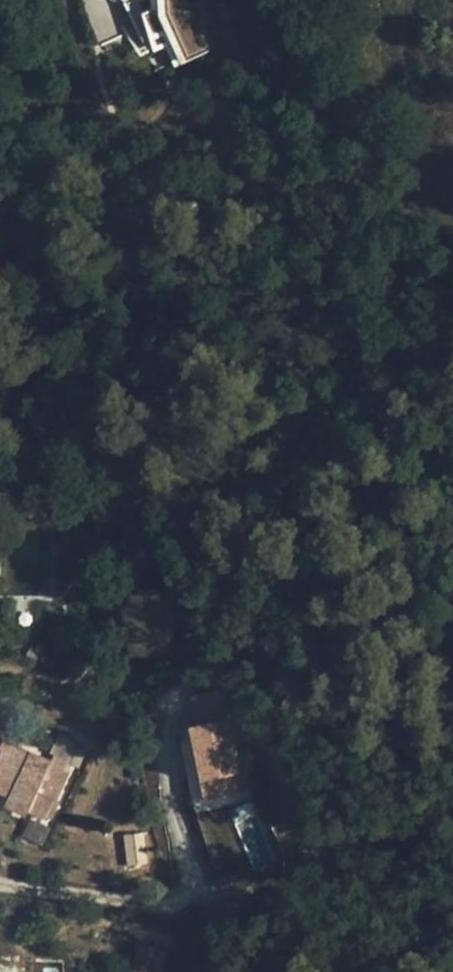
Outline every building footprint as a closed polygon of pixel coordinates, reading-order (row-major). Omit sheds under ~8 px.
[(173,69),(208,53),(196,13),(195,0),(152,0),(152,14),(144,16),(155,54),(165,50),(173,69)] [(237,794),(217,691),(185,697),(191,727),(184,728),(198,801),(237,794)] [(12,789),(9,797),(4,807),(26,817),(28,811),(45,819),(46,817),(51,820),(59,803),(55,801),(68,773),(50,765),(51,762),(0,739),(0,784),(12,789)] [(84,752),(73,748),(66,762),(72,765),(79,766),(84,752)] [(9,797),(12,789),(0,784),(0,793),(9,797)] [(155,961),(152,971),(162,971),(164,964),(155,961)]
